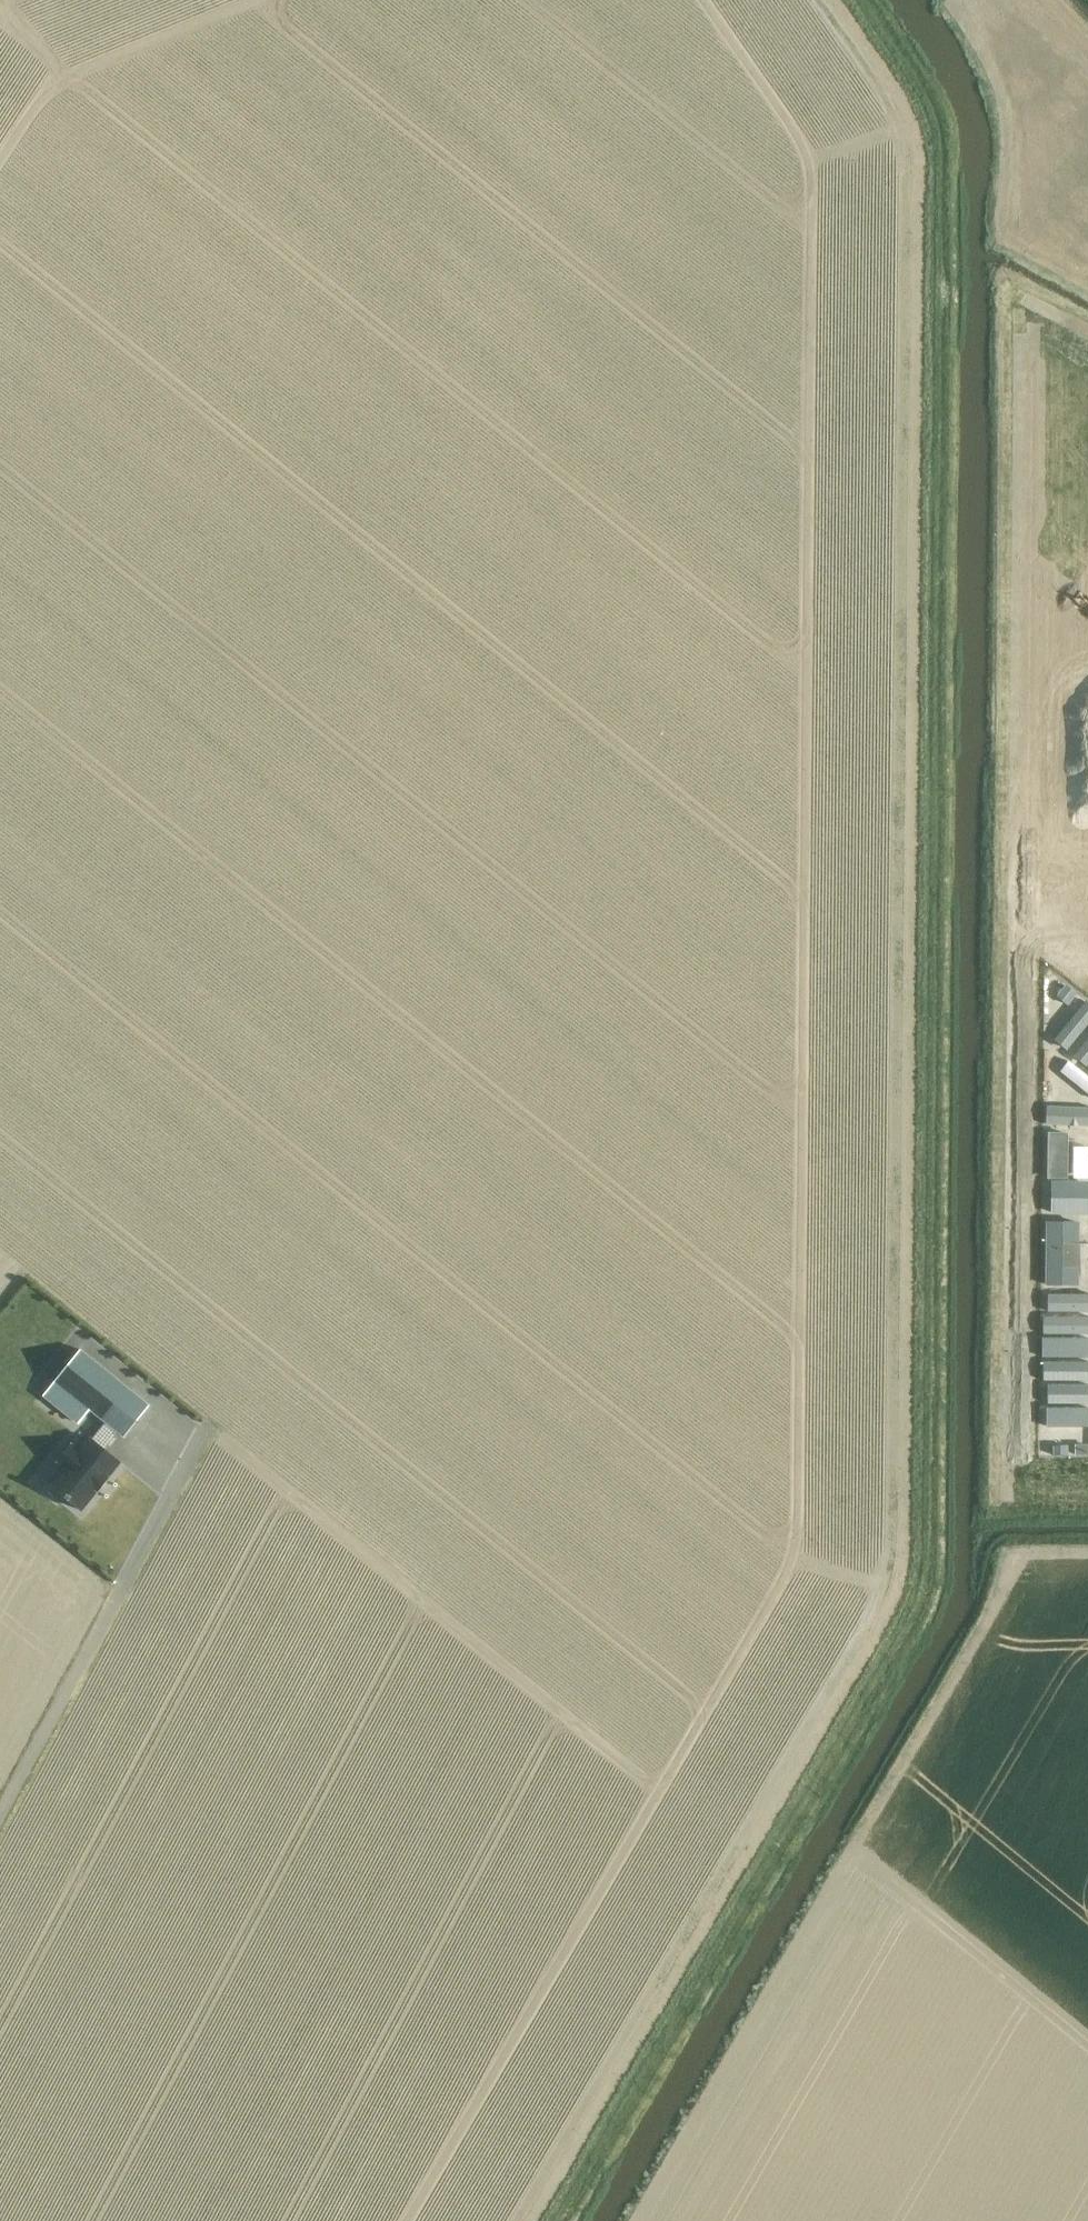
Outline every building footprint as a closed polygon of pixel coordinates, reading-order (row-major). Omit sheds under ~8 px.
[(1066,1133),(1048,1133),(1048,1177),(1065,1178),(1066,1133)] [(1086,1183),(1051,1183),(1051,1212),(1085,1212),(1086,1183)] [(123,1437),(148,1406),(79,1349),(54,1381),(105,1422),(91,1439),(89,1438),(79,1451),(70,1444),(57,1461),(65,1468),(54,1481),(65,1490),(61,1495),(80,1510),(96,1490),(96,1491),(108,1477),(107,1477),(119,1462),(103,1449),(117,1432),(123,1437)]
